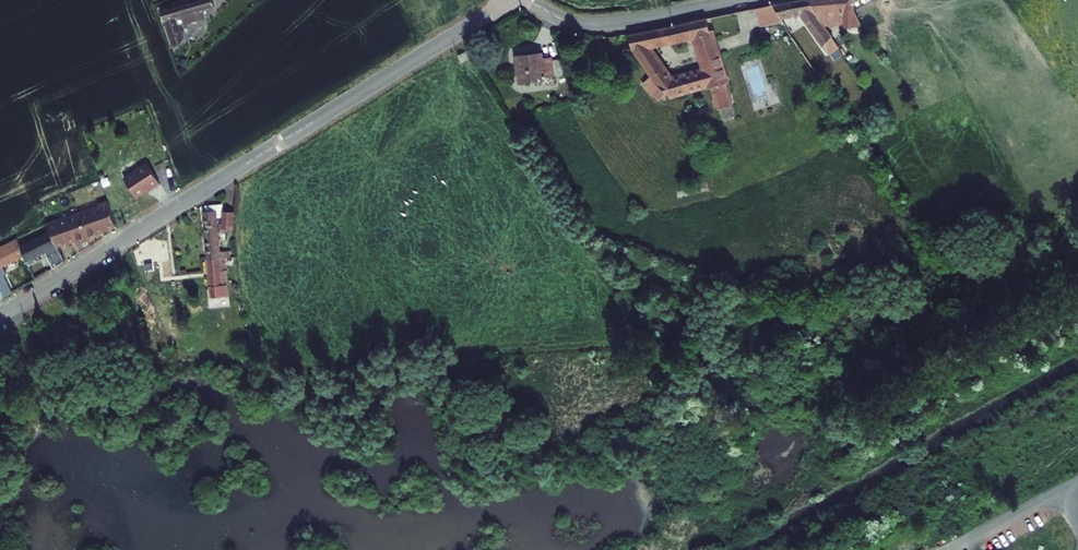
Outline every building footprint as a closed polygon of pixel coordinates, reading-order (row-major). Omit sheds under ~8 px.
[(160,10),(164,22),(174,48),(185,38),(180,25),(205,17),(203,9),(215,6),(213,0),(194,0),(160,10)] [(773,5),(784,25),(803,18),(823,45),(829,54),(839,47),(832,36),(824,25),(813,11),(814,11),(807,0),(798,0),(773,5)] [(824,25),(860,22),(855,12),(853,0),(807,0),(814,11),(813,11),(824,25)] [(648,46),(695,36),(701,35),(705,47),(716,44),(712,31),(710,31),(706,19),(656,30),(629,35),(632,50),(632,49),(651,76),(643,83),(655,96),(657,94),(661,99),(667,93),(670,96),(677,94),(680,97),(685,95),(685,92),(709,85),(710,88),(711,88),(717,110),(733,105),(726,83),(727,83),(718,53),(707,56),(710,64),(703,66),(705,70),(672,80),(648,46)] [(718,53),(716,44),(705,47),(701,35),(695,36),(703,66),(710,64),(707,56),(718,53)] [(810,47),(801,52),(815,74),(824,68),(810,47)] [(538,53),(511,55),(513,82),(541,81),(541,77),(549,77),(548,59),(539,59),(538,53)] [(152,189),(160,184),(147,164),(124,179),(136,197),(151,187),(152,189)] [(211,297),(229,295),(225,257),(231,257),(231,251),(219,252),(217,218),(222,217),(221,229),(233,230),(234,212),(222,211),(222,204),(204,206),(205,212),(203,212),(211,297)] [(23,262),(32,280),(39,276),(29,256),(43,248),(53,266),(57,264),(51,250),(107,229),(98,208),(41,232),(43,236),(36,240),(33,236),(0,254),(0,275),(23,262)] [(1,301),(11,295),(0,276),(0,299),(1,301)] [(78,311),(72,314),(81,332),(87,330),(78,311)]
